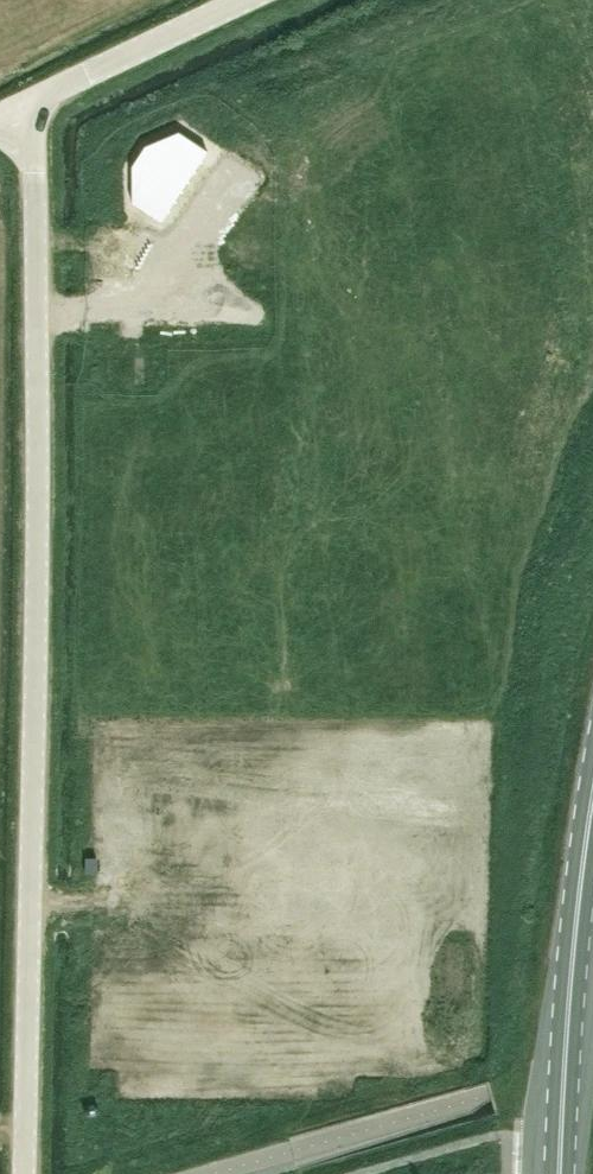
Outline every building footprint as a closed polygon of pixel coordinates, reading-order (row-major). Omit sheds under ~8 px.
[(160,221),(206,150),(202,147),(202,148),(179,132),(144,145),(131,165),(133,202),(157,218),(157,219),(160,221)]
